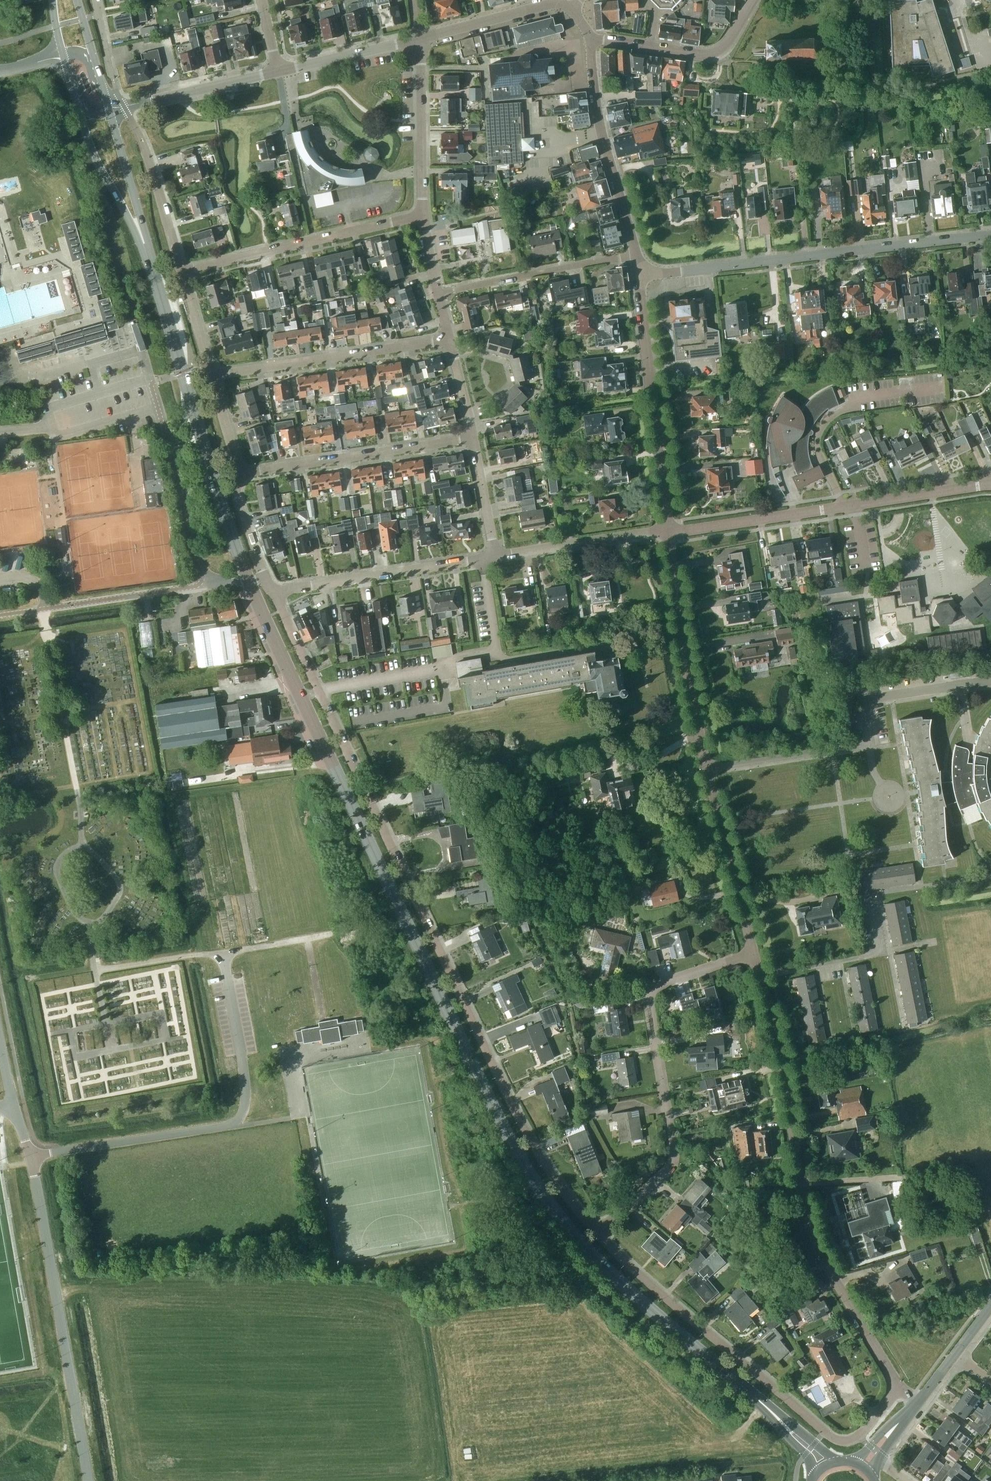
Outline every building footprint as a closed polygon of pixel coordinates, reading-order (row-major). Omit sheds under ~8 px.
[(212,3),(216,2),(217,7),(224,5),(225,12),(234,10),(234,9),(242,7),(242,6),(244,4),(243,0),(212,0),(212,3)] [(358,3),(347,5),(349,14),(345,15),(349,33),(365,30),(360,12),(367,10),(364,0),(357,0),(358,3)] [(388,0),(376,0),(377,6),(380,5),(384,23),(386,22),(387,26),(402,23),(398,7),(390,8),(388,0)] [(455,0),(444,0),(435,2),(438,14),(437,15),(438,18),(440,19),(441,19),(442,19),(443,17),(459,13),(455,0)] [(617,9),(624,8),(625,11),(634,10),(633,0),(624,0),(624,1),(616,2),(616,1),(593,3),(596,31),(608,30),(608,22),(618,21),(617,9)] [(726,0),(709,0),(707,22),(728,24),(729,11),(733,11),(734,1),(726,0)] [(930,0),(922,0),(915,2),(915,0),(906,0),(888,1),(891,67),(908,67),(908,64),(928,63),(932,77),(954,71),(930,0)] [(133,29),(132,24),(140,22),(147,21),(145,7),(137,9),(129,10),(129,12),(121,14),(122,16),(114,18),(116,30),(124,28),(125,30),(133,29)] [(334,18),(332,10),(319,13),(321,21),(319,21),(324,40),(339,37),(335,17),(334,18)] [(376,35),(384,33),(380,13),(372,14),(376,35)] [(214,21),(213,14),(189,19),(191,26),(214,21)] [(971,25),(968,16),(961,18),(964,27),(971,25)] [(552,18),(552,17),(527,23),(525,24),(522,25),(512,27),(517,49),(533,45),(543,42),(543,43),(560,38),(559,33),(562,32),(563,30),(561,25),(560,24),(557,25),(555,18),(552,18)] [(683,27),(684,22),(684,19),(666,17),(665,22),(676,24),(676,26),(673,25),(673,27),(659,25),(657,37),(678,40),(680,27),(683,27)] [(301,24),(300,18),(290,20),(292,27),(289,27),(290,31),(289,31),(291,40),(294,39),(296,47),(305,45),(304,42),(311,40),(309,30),(307,31),(306,23),(301,24)] [(684,22),(683,27),(679,43),(697,46),(700,28),(689,26),(690,23),(684,22)] [(223,38),(220,24),(211,26),(214,40),(223,38)] [(249,36),(246,24),(224,29),(228,49),(235,47),(236,50),(234,50),(236,59),(253,56),(249,36)] [(155,33),(154,26),(140,29),(142,36),(155,33)] [(189,40),(200,38),(197,27),(187,29),(189,40)] [(501,32),(500,29),(479,34),(479,35),(458,41),(460,47),(459,47),(460,48),(459,48),(459,49),(458,49),(460,57),(461,57),(461,58),(477,54),(485,52),(484,50),(502,47),(503,49),(508,48),(506,41),(508,40),(506,31),(501,32)] [(817,41),(813,39),(765,41),(765,61),(812,60),(817,58),(817,59),(818,58),(818,57),(821,54),(822,54),(822,52),(821,52),(821,48),(822,47),(822,46),(821,46),(818,42),(819,41),(818,40),(817,41)] [(194,42),(183,44),(177,46),(175,48),(177,55),(180,55),(184,72),(198,69),(195,58),(197,57),(194,42)] [(218,45),(217,42),(212,44),(212,46),(204,48),(208,66),(222,62),(218,45)] [(632,91),(630,77),(628,53),(626,51),(599,49),(601,77),(622,76),(620,92),(632,91)] [(161,68),(157,50),(140,54),(142,60),(123,65),(127,83),(137,81),(137,83),(145,81),(144,80),(149,79),(147,73),(159,70),(158,68),(161,68)] [(644,56),(628,53),(630,77),(637,77),(638,74),(644,74),(644,67),(644,56)] [(491,65),(488,65),(489,75),(492,102),(526,98),(526,97),(525,97),(524,90),(539,89),(540,87),(540,85),(539,85),(539,83),(552,81),(553,81),(553,80),(552,74),(554,74),(553,70),(553,65),(552,65),(551,60),(551,58),(550,58),(550,59),(537,60),(536,57),(537,57),(537,55),(536,55),(535,54),(520,56),(518,61),(518,62),(503,63),(491,65)] [(648,92),(652,92),(651,73),(658,74),(660,58),(645,55),(648,92)] [(671,79),(673,60),(663,59),(661,78),(671,79)] [(673,60),(671,79),(675,80),(682,81),(684,62),(684,61),(673,60)] [(458,77),(458,76),(440,77),(440,91),(458,91),(458,84),(464,83),(464,77),(458,77)] [(699,85),(683,84),(682,96),(698,98),(699,85)] [(770,90),(756,89),(755,97),(770,98),(770,90)] [(740,92),(712,90),(711,114),(738,116),(738,115),(748,116),(750,94),(740,93),(740,92)] [(588,112),(585,92),(567,94),(569,109),(566,109),(566,107),(553,108),(554,114),(567,113),(570,114),(588,112)] [(659,92),(652,92),(648,92),(634,92),(634,106),(660,105),(659,92)] [(440,112),(461,112),(460,102),(461,102),(461,97),(454,97),(454,98),(440,99),(440,112)] [(523,163),(519,102),(484,104),(488,165),(523,163)] [(630,124),(625,104),(617,105),(605,107),(610,129),(622,126),(621,125),(630,124)] [(461,112),(440,112),(441,125),(455,125),(454,118),(459,118),(459,117),(466,117),(466,112),(461,112)] [(571,115),(560,116),(561,123),(561,124),(569,123),(568,122),(570,122),(570,124),(572,123),(573,129),(588,127),(589,125),(587,113),(571,115)] [(614,148),(659,136),(656,123),(631,130),(632,134),(612,139),(614,148)] [(308,136),(306,130),(292,134),(294,139),(296,146),(299,154),(297,155),(306,196),(347,187),(347,185),(359,185),(359,184),(363,184),(360,170),(359,170),(350,171),(342,170),(334,167),(326,163),(322,160),(323,159),(320,155),(317,147),(316,139),(309,142),(308,136)] [(457,134),(441,134),(441,140),(440,140),(440,153),(448,153),(448,162),(467,162),(472,157),(467,152),(466,153),(457,153),(457,134)] [(659,136),(614,148),(616,158),(637,152),(639,159),(664,152),(659,136)] [(272,138),(257,142),(262,161),(263,169),(274,168),(279,167),(279,164),(290,161),(290,162),(291,162),(289,151),(288,151),(288,154),(279,156),(276,157),(272,138)] [(593,146),(592,143),(578,148),(581,161),(598,156),(595,146),(593,146)] [(376,149),(370,147),(365,149),(362,154),(365,161),(371,163),(376,160),(379,155),(376,149)] [(195,155),(193,149),(181,152),(183,159),(189,157),(191,166),(178,170),(182,184),(202,178),(198,164),(197,164),(194,156),(195,155)] [(763,162),(761,150),(751,151),(751,155),(756,155),(756,163),(763,162)] [(775,161),(774,153),(765,153),(766,162),(775,161)] [(889,155),(881,156),(882,168),(890,167),(889,155)] [(666,164),(665,157),(653,159),(654,166),(666,164)] [(588,164),(587,160),(570,166),(575,181),(591,176),(593,181),(605,177),(599,160),(588,164)] [(918,179),(916,161),(904,163),(906,181),(918,179)] [(495,173),(494,165),(473,166),(474,180),(496,180),(496,173),(495,173)] [(569,166),(551,167),(552,175),(570,174),(569,166)] [(466,187),(466,173),(440,174),(440,187),(455,187),(455,204),(465,204),(465,187),(466,187)] [(295,186),(292,174),(285,175),(288,188),(295,186)] [(955,183),(954,174),(948,175),(949,183),(933,185),(934,196),(930,196),(932,217),(954,214),(952,194),(951,194),(949,183),(955,183)] [(840,181),(839,176),(829,177),(830,180),(830,187),(824,188),(819,188),(821,209),(824,209),(825,218),(844,216),(841,186),(840,181)] [(975,184),(974,177),(965,178),(966,186),(965,186),(966,197),(961,197),(962,205),(967,205),(968,213),(990,210),(986,182),(986,177),(978,178),(979,184),(975,184)] [(610,197),(605,179),(593,182),(575,187),(577,194),(581,207),(582,210),(600,205),(598,200),(610,197)] [(862,194),(860,179),(846,181),(847,196),(862,194)] [(884,195),(883,184),(879,184),(879,186),(871,187),(872,194),(861,195),(863,205),(861,206),(862,214),(864,214),(865,224),(875,223),(875,222),(884,221),(883,216),(884,216),(883,207),(882,207),(880,195),(884,195)] [(222,194),(219,186),(207,189),(208,193),(190,198),(195,216),(207,213),(203,201),(210,199),(209,197),(222,194)] [(765,201),(763,187),(757,187),(758,196),(746,197),(748,218),(761,217),(759,201),(765,201)] [(795,204),(793,187),(772,190),(773,200),(775,220),(789,218),(788,205),(795,204)] [(917,214),(914,189),(901,191),(902,198),(892,199),(895,218),(898,221),(902,220),(904,217),(904,215),(917,214)] [(736,209),(734,190),(718,192),(719,196),(713,197),(713,195),(704,196),(706,210),(713,209),(714,218),(727,217),(727,211),(736,209)] [(692,202),(691,197),(670,200),(672,219),(674,219),(675,220),(678,220),(679,219),(680,218),(681,218),(687,217),(686,214),(694,213),(693,202),(692,202)] [(571,216),(572,222),(573,223),(589,219),(590,222),(592,223),(595,222),(597,216),(600,224),(617,219),(612,202),(595,207),(596,211),(588,214),(587,212),(571,216)] [(282,205),(279,206),(281,215),(284,214),(287,226),(299,224),(293,203),(282,205)] [(213,209),(214,216),(226,212),(225,206),(213,209)] [(41,214),(40,211),(31,213),(33,222),(38,220),(39,225),(39,224),(47,222),(45,213),(41,214)] [(229,223),(226,212),(214,216),(219,214),(222,225),(229,223)] [(506,229),(505,219),(487,221),(487,220),(476,221),(476,222),(472,223),(473,227),(450,230),(453,245),(476,242),(475,240),(489,238),(489,237),(493,236),(496,253),(511,251),(507,228),(506,229)] [(85,259),(74,221),(61,225),(72,263),(85,259)] [(623,244),(617,222),(600,226),(605,248),(623,244)] [(223,232),(221,227),(211,230),(211,229),(190,235),(194,248),(215,242),(213,236),(223,232)] [(562,247),(559,232),(552,233),(552,234),(530,238),(534,257),(556,253),(556,248),(562,247)] [(377,256),(384,254),(384,255),(396,252),(393,239),(381,242),(381,241),(373,242),(377,256)] [(601,250),(599,239),(587,241),(588,247),(586,248),(587,253),(601,250)] [(351,250),(339,253),(341,265),(343,265),(352,263),(355,275),(366,273),(362,256),(353,258),(351,250)] [(385,258),(387,267),(387,268),(399,265),(396,252),(384,255),(384,254),(377,256),(378,260),(385,258)] [(345,274),(343,265),(341,265),(339,253),(326,256),(329,268),(330,268),(338,266),(340,275),(345,274)] [(332,277),(330,268),(329,268),(326,256),(313,259),(315,271),(325,269),(327,278),(332,277)] [(102,294),(92,262),(80,266),(89,297),(102,294)] [(292,277),(293,277),(301,275),(306,296),(315,294),(312,281),(311,281),(309,273),(304,274),(302,262),(289,265),(292,277)] [(292,277),(289,265),(276,268),(278,280),(285,279),(287,290),(295,289),(295,287),(293,277),(292,277)] [(387,268),(387,267),(380,269),(381,273),(389,271),(391,279),(381,281),(383,287),(397,283),(396,279),(402,278),(399,265),(387,268)] [(628,289),(625,267),(616,268),(616,270),(605,271),(607,287),(592,289),(594,304),(603,303),(608,303),(607,292),(628,289)] [(973,282),(977,314),(978,314),(983,313),(981,297),(985,296),(985,292),(990,291),(990,289),(990,268),(987,269),(987,268),(981,268),(982,273),(973,274),(974,282),(973,282)] [(264,276),(263,271),(249,274),(253,291),(272,287),(270,278),(267,278),(266,275),(264,276)] [(949,290),(945,290),(946,300),(946,302),(958,300),(960,300),(964,300),(964,304),(968,304),(969,304),(970,305),(971,314),(977,314),(973,282),(963,283),(962,271),(947,273),(949,290)] [(904,307),(902,307),(903,319),(907,319),(908,323),(914,322),(913,318),(918,317),(917,306),(919,306),(919,301),(919,294),(927,293),(926,284),(928,284),(927,275),(917,276),(916,277),(907,278),(909,295),(903,296),(904,307)] [(561,280),(559,278),(548,280),(552,302),(560,300),(563,303),(575,301),(576,307),(589,304),(584,286),(572,288),(570,279),(561,280)] [(321,279),(312,281),(315,294),(317,301),(325,299),(321,279)] [(897,320),(903,319),(902,307),(902,299),(895,299),(893,281),(891,280),(886,280),(884,282),(871,283),(873,303),(886,302),(887,309),(896,308),(897,320)] [(229,290),(226,281),(219,283),(219,282),(205,286),(212,308),(226,304),(222,292),(229,290)] [(849,286),(847,285),(842,285),(841,287),(839,287),(840,294),(836,294),(837,301),(841,301),(842,308),(854,306),(855,317),(868,316),(867,304),(862,305),(859,285),(849,287),(849,286)] [(397,304),(402,302),(402,303),(413,299),(409,286),(399,290),(398,286),(384,290),(387,298),(394,295),(397,304)] [(383,301),(378,289),(372,291),(377,304),(383,301)] [(821,290),(807,291),(812,339),(813,339),(814,347),(821,346),(820,339),(819,339),(817,329),(822,328),(820,312),(823,312),(821,290)] [(277,293),(280,304),(281,307),(289,305),(286,291),(277,293)] [(520,297),(519,291),(502,295),(502,292),(493,294),(494,300),(496,309),(511,305),(513,312),(522,310),(522,311),(529,309),(527,300),(526,296),(520,297)] [(812,339),(807,291),(792,293),(793,294),(788,295),(789,303),(794,302),(795,315),(799,315),(801,330),(805,330),(806,340),(812,339)] [(254,311),(249,293),(237,296),(241,314),(254,311)] [(365,301),(364,293),(356,294),(358,302),(365,301)] [(483,325),(477,327),(476,319),(473,320),(470,308),(489,304),(486,295),(468,299),(468,296),(455,299),(458,312),(461,311),(463,322),(461,323),(462,330),(473,328),(474,333),(484,330),(483,325)] [(118,329),(109,298),(97,301),(103,323),(100,324),(103,333),(118,329)] [(702,300),(702,298),(668,302),(670,322),(665,327),(669,331),(671,336),(671,338),(674,361),(720,356),(717,330),(705,327),(702,300)] [(418,312),(413,299),(402,303),(402,302),(397,304),(395,305),(396,309),(403,306),(406,315),(406,316),(418,312)] [(746,328),(744,303),(726,305),(727,316),(725,316),(726,330),(724,330),(725,338),(740,337),(739,329),(746,328)] [(332,316),(330,304),(323,305),(325,317),(332,316)] [(299,315),(306,313),(305,311),(305,306),(297,308),(298,312),(299,315)] [(539,316),(537,307),(531,308),(532,317),(539,316)] [(576,336),(594,333),(617,330),(616,319),(602,321),(603,323),(596,324),(595,310),(573,312),(576,336)] [(258,313),(258,312),(252,313),(254,326),(260,325),(258,313)] [(259,312),(258,312),(258,313),(260,325),(261,325),(262,329),(270,327),(268,312),(259,313),(259,312)] [(355,321),(357,334),(369,332),(367,319),(368,319),(367,312),(355,314),(356,321),(355,321)] [(406,316),(406,315),(399,317),(400,321),(408,319),(411,329),(422,325),(418,312),(406,316)] [(356,321),(355,314),(343,316),(344,323),(343,323),(345,335),(357,334),(355,321),(356,321)] [(239,332),(234,315),(217,320),(222,339),(221,339),(225,355),(254,347),(249,331),(237,335),(236,332),(239,332)] [(334,337),(345,335),(343,323),(344,323),(343,316),(331,318),(334,337)] [(368,319),(367,319),(369,332),(388,329),(386,316),(379,317),(368,319)] [(315,323),(307,324),(308,329),(307,329),(309,341),(321,339),(319,327),(324,326),(323,319),(315,320),(315,323)] [(290,326),(284,327),(285,332),(284,333),(286,345),(298,343),(296,331),(297,330),(295,321),(290,321),(290,326)] [(298,343),(309,341),(307,329),(308,329),(307,324),(307,322),(303,322),(304,329),(297,330),(296,331),(298,343)] [(273,347),(286,345),(284,333),(285,332),(284,327),(284,323),(276,324),(278,334),(271,335),(273,347)] [(835,341),(834,336),(833,326),(825,326),(826,341),(835,341)] [(91,340),(89,330),(64,337),(67,347),(91,340)] [(495,354),(502,330),(500,330),(498,336),(490,333),(485,351),(495,354)] [(502,330),(495,354),(509,358),(515,352),(509,350),(512,340),(503,337),(505,331),(502,330)] [(535,338),(534,330),(522,332),(523,340),(535,338)] [(619,344),(617,330),(594,333),(595,347),(619,344)] [(62,352),(58,339),(16,351),(19,364),(62,352)] [(784,347),(784,344),(775,345),(777,358),(790,357),(789,346),(784,347)] [(512,372),(530,367),(526,355),(517,357),(515,352),(509,358),(512,372)] [(442,369),(439,356),(423,360),(423,361),(416,362),(409,363),(411,375),(419,373),(418,368),(425,367),(428,378),(434,377),(433,371),(442,369)] [(605,365),(604,357),(579,360),(581,379),(601,376),(601,381),(595,382),(596,392),(624,389),(621,363),(605,365)] [(400,362),(388,364),(390,379),(402,377),(400,362)] [(378,381),(390,379),(388,364),(375,366),(378,381)] [(530,367),(512,372),(515,384),(524,387),(523,381),(533,379),(530,367)] [(350,370),(352,383),(360,382),(361,388),(368,387),(365,368),(350,370)] [(352,383),(350,370),(335,372),(338,392),(345,391),(344,384),(352,383)] [(312,376),(313,389),(321,388),(322,394),(329,393),(327,374),(312,376)] [(313,389),(312,376),(297,378),(299,397),(306,396),(305,390),(313,389)] [(413,393),(412,386),(410,381),(404,383),(407,393),(413,393)] [(288,399),(286,382),(273,384),(276,401),(280,400),(282,413),(295,411),(293,398),(288,399)] [(413,393),(414,398),(422,396),(431,394),(432,400),(449,396),(446,383),(429,387),(430,388),(424,389),(423,383),(412,386),(413,393)] [(235,395),(239,408),(255,403),(253,395),(258,393),(259,395),(270,393),(269,387),(265,387),(264,384),(258,385),(259,388),(258,388),(251,390),(235,395)] [(515,384),(505,393),(522,411),(524,410),(519,405),(527,398),(519,391),(524,387),(515,384)] [(838,405),(831,387),(821,392),(812,398),(805,405),(800,411),(796,407),(794,405),(782,397),(783,395),(782,394),(782,396),(775,406),(771,416),(769,416),(769,417),(768,417),(767,418),(766,419),(766,420),(766,421),(766,422),(767,422),(767,423),(768,423),(768,424),(767,429),(765,441),(765,449),(768,449),(768,452),(770,464),(771,467),(791,462),(792,466),(794,470),(796,475),(791,478),(796,489),(823,477),(818,465),(812,468),(809,459),(807,451),(807,442),(809,434),(812,426),(817,418),(823,412),(827,409),(828,411),(831,409),(838,405)] [(846,395),(843,388),(837,390),(839,398),(846,395)] [(346,403),(344,393),(334,394),(335,404),(346,403)] [(414,398),(413,393),(407,393),(410,405),(416,403),(414,398)] [(522,411),(505,393),(497,401),(509,415),(516,408),(520,413),(522,411)] [(691,405),(689,406),(690,417),(708,415),(708,420),(713,420),(718,419),(716,404),(723,404),(722,395),(715,396),(715,395),(691,398),(691,405)] [(397,402),(396,396),(376,399),(378,410),(385,410),(384,404),(397,402)] [(302,405),(301,400),(294,401),(296,411),(306,410),(305,405),(302,405)] [(257,416),(259,422),(269,419),(271,419),(270,414),(263,415),(263,414),(258,416),(255,403),(239,408),(243,420),(257,416)] [(336,418),(334,405),(323,407),(324,413),(330,413),(330,418),(336,418)] [(438,420),(439,425),(455,421),(452,408),(443,410),(442,405),(419,410),(423,428),(424,428),(424,427),(431,426),(430,422),(438,420)] [(399,416),(401,430),(416,428),(413,410),(398,412),(399,416)] [(401,430),(399,416),(398,412),(384,415),(387,433),(401,430)] [(603,419),(602,413),(583,416),(585,435),(604,432),(605,443),(621,441),(624,436),(623,433),(619,430),(619,426),(621,422),(621,420),(617,417),(603,419)] [(537,432),(534,414),(527,416),(515,418),(516,423),(509,425),(509,424),(492,427),(495,440),(519,435),(517,425),(526,423),(528,434),(537,432)] [(864,421),(862,414),(849,417),(851,424),(864,421)] [(970,432),(971,432),(972,436),(979,433),(989,454),(990,453),(990,437),(985,426),(978,430),(971,414),(964,418),(970,432)] [(362,422),(358,422),(360,436),(375,434),(372,416),(362,418),(362,422)] [(964,435),(970,432),(964,418),(957,421),(960,428),(954,431),(957,439),(951,441),(957,455),(970,448),(964,435)] [(265,437),(264,436),(262,429),(266,427),(266,425),(270,423),(269,419),(259,422),(260,426),(245,430),(249,442),(265,437)] [(360,436),(358,422),(354,423),(354,419),(343,421),(346,439),(360,436)] [(295,444),(292,420),(274,423),(275,431),(281,430),(283,446),(295,444)] [(932,432),(926,420),(919,424),(925,435),(932,432)] [(317,428),(319,443),(334,441),(331,423),(320,424),(321,428),(317,428)] [(304,445),(319,443),(317,428),(313,429),(312,425),(302,427),(304,445)] [(730,436),(729,427),(711,429),(712,435),(698,437),(699,447),(698,447),(699,457),(716,455),(716,447),(725,446),(724,437),(730,436)] [(854,456),(860,470),(873,464),(866,450),(875,445),(868,431),(859,435),(860,437),(853,440),(860,453),(854,456)] [(272,433),(264,436),(265,437),(249,442),(253,455),(269,450),(266,443),(274,440),(272,433)] [(957,455),(951,441),(946,444),(941,433),(934,437),(945,460),(957,455)] [(907,448),(913,461),(925,455),(916,435),(909,437),(913,445),(907,448)] [(836,449),(830,437),(824,440),(829,452),(836,449)] [(913,461),(907,448),(903,439),(900,438),(889,443),(900,467),(913,461)] [(539,452),(537,442),(529,443),(531,454),(539,452)] [(524,453),(523,447),(513,449),(513,448),(497,451),(500,464),(516,461),(515,455),(524,453)] [(860,470),(854,456),(849,458),(844,448),(836,452),(847,476),(860,470)] [(442,469),(448,469),(448,470),(454,469),(455,476),(465,474),(462,454),(446,457),(440,458),(439,457),(431,458),(434,471),(442,469)] [(930,456),(916,462),(920,471),(934,464),(930,456)] [(603,463),(602,457),(590,459),(592,470),(604,468),(606,484),(627,481),(626,471),(623,472),(622,461),(603,463)] [(161,478),(158,458),(142,460),(145,480),(144,480),(146,494),(159,492),(159,497),(164,496),(162,478),(161,478)] [(763,473),(761,459),(744,461),(746,475),(763,473)] [(407,462),(409,475),(417,474),(418,480),(425,479),(422,460),(407,462)] [(409,475),(407,462),(392,464),(395,484),(402,483),(401,476),(409,475)] [(380,466),(365,468),(367,481),(375,480),(376,487),(383,486),(380,466)] [(505,491),(524,487),(523,481),(529,480),(527,467),(514,470),(515,476),(502,478),(505,491)] [(706,490),(707,491),(708,493),(715,492),(715,496),(722,495),(722,491),(729,490),(728,480),(727,480),(727,478),(731,478),(730,467),(706,470),(708,482),(707,482),(707,484),(705,485),(706,490)] [(359,483),(367,481),(365,468),(350,471),(353,490),(360,489),(359,483)] [(324,475),(325,488),(334,486),(335,493),(341,492),(339,472),(324,475)] [(325,488),(324,475),(308,477),(311,497),(319,496),(318,489),(325,488)] [(555,476),(548,477),(549,485),(556,484),(555,476)] [(302,490),(300,478),(293,479),(295,491),(302,490)] [(256,485),(258,498),(270,496),(269,495),(268,488),(274,487),(273,483),(268,484),(268,483),(256,485)] [(445,494),(450,493),(451,498),(455,497),(457,508),(470,506),(467,489),(455,492),(454,486),(443,488),(445,494)] [(524,487),(505,491),(507,502),(519,499),(521,506),(534,504),(530,486),(524,487)] [(403,504),(400,489),(391,491),(393,506),(403,504)] [(597,501),(596,493),(588,494),(589,504),(594,503),(595,507),(598,506),(599,512),(602,512),(603,521),(624,517),(623,517),(629,516),(627,508),(623,509),(622,504),(621,504),(620,497),(597,501)] [(270,496),(258,498),(259,512),(277,509),(275,494),(269,495),(270,496)] [(358,508),(356,496),(349,497),(351,509),(358,508)] [(350,509),(348,497),(339,498),(341,511),(350,509)] [(315,519),(312,499),(306,500),(309,520),(315,519)] [(392,506),(391,500),(383,501),(384,507),(387,507),(388,510),(392,510),(392,506)] [(443,515),(441,504),(434,506),(436,516),(443,515)] [(534,504),(521,506),(522,512),(518,513),(521,531),(545,526),(542,509),(535,510),(534,504)] [(293,513),(292,505),(279,507),(280,515),(293,513)] [(372,515),(374,528),(379,527),(380,534),(382,551),(396,549),(394,532),(397,532),(396,523),(391,523),(389,512),(379,513),(372,515)] [(281,528),(277,514),(264,518),(266,525),(262,526),(264,532),(263,532),(261,533),(267,555),(282,550),(280,543),(279,540),(288,538),(286,528),(281,529),(281,528)] [(451,524),(449,514),(439,516),(442,532),(451,531),(453,538),(463,536),(463,539),(472,537),(469,521),(451,524)] [(374,528),(372,515),(365,516),(355,517),(358,531),(359,531),(360,533),(357,534),(360,550),(372,548),(369,531),(367,532),(367,529),(374,528)] [(406,516),(407,521),(408,530),(418,528),(421,545),(437,543),(436,534),(437,534),(441,534),(438,516),(434,517),(435,523),(426,525),(426,526),(419,527),(417,519),(417,515),(412,515),(411,515),(410,516),(408,516),(407,516),(406,516)] [(307,529),(304,529),(295,531),(294,527),(297,527),(296,519),(286,521),(288,529),(290,541),(296,540),(299,554),(312,551),(307,529)] [(353,534),(350,519),(341,521),(342,524),(327,527),(330,537),(332,537),(334,546),(332,546),(333,553),(335,552),(335,553),(348,550),(345,535),(353,534)] [(64,527),(55,529),(56,539),(59,538),(60,545),(66,544),(64,527)] [(816,539),(819,558),(831,556),(829,537),(816,539)] [(819,558),(816,539),(804,541),(807,559),(819,558)] [(792,542),(779,545),(783,563),(784,570),(784,571),(789,570),(788,562),(789,562),(791,562),(795,561),(794,552),(793,547),(792,542)] [(777,564),(783,563),(779,545),(767,547),(770,565),(777,564)] [(745,578),(741,551),(728,553),(729,560),(725,561),(726,564),(717,565),(720,584),(725,583),(726,589),(733,587),(732,583),(740,581),(739,579),(745,578)] [(842,579),(840,567),(833,569),(835,580),(842,579)] [(989,575),(971,589),(974,593),(958,606),(951,598),(931,600),(927,609),(925,609),(925,607),(920,607),(919,600),(916,579),(898,582),(900,595),(894,596),(894,594),(876,597),(879,614),(894,612),(896,623),(912,621),(913,633),(929,631),(929,626),(950,623),(956,612),(960,609),(969,621),(981,612),(989,621),(990,619),(990,577),(989,575)] [(610,600),(607,580),(588,583),(591,602),(610,600)] [(761,589),(760,582),(748,584),(749,591),(761,589)] [(565,585),(545,588),(548,606),(549,613),(568,610),(567,603),(565,585)] [(516,591),(516,586),(504,588),(505,592),(504,593),(506,602),(506,606),(516,605),(516,608),(536,605),(534,589),(528,590),(528,589),(516,591)] [(442,591),(445,610),(446,618),(452,617),(450,610),(458,608),(455,589),(442,591)] [(446,618),(445,610),(442,591),(429,593),(431,612),(437,611),(439,619),(446,618)] [(761,599),(760,591),(747,593),(748,601),(726,604),(726,605),(725,606),(724,608),(723,609),(724,611),(725,612),(727,612),(728,622),(749,619),(747,611),(757,610),(756,600),(761,599)] [(420,611),(418,596),(412,597),(412,596),(399,597),(400,606),(397,606),(398,617),(409,615),(409,613),(420,611)] [(191,631),(214,627),(212,611),(213,614),(217,613),(219,619),(237,615),(234,602),(224,604),(223,600),(221,599),(216,600),(215,602),(216,606),(212,607),(188,610),(191,631)] [(387,616),(385,600),(372,601),(374,614),(361,616),(367,652),(385,649),(380,617),(387,616)] [(865,655),(857,601),(825,605),(827,621),(826,621),(832,665),(857,661),(857,656),(865,655)] [(588,616),(586,603),(578,604),(580,617),(588,616)] [(361,642),(356,604),(340,606),(343,627),(349,626),(350,636),(349,636),(352,656),(364,654),(362,642),(361,642)] [(319,620),(321,626),(331,624),(329,608),(319,610),(309,615),(307,611),(293,618),(299,630),(319,620)] [(467,630),(465,615),(458,616),(460,632),(467,630)] [(436,628),(434,616),(426,617),(428,629),(430,640),(432,639),(431,629),(436,628)] [(505,624),(504,617),(500,618),(502,628),(508,626),(508,623),(505,624)] [(154,620),(141,622),(144,646),(158,644),(154,620)] [(319,620),(299,630),(304,641),(317,636),(319,639),(314,641),(317,648),(326,644),(335,643),(334,635),(325,636),(324,631),(321,626),(319,620)] [(554,636),(552,623),(545,624),(547,637),(554,636)] [(214,627),(191,631),(178,633),(179,644),(194,642),(198,668),(235,662),(230,625),(214,627)] [(793,643),(790,628),(775,631),(777,645),(793,643)] [(545,640),(543,630),(533,631),(534,642),(545,640)] [(982,649),(979,630),(926,638),(929,658),(982,649)] [(430,647),(429,637),(420,639),(421,648),(430,647)] [(773,652),(771,641),(741,646),(741,648),(733,649),(735,666),(767,661),(766,653),(773,652)] [(198,666),(193,644),(186,645),(191,668),(198,666)] [(434,647),(431,647),(433,659),(452,655),(450,644),(434,647)] [(796,664),(793,644),(788,645),(789,655),(790,655),(791,664),(796,664)] [(595,659),(593,650),(481,670),(479,658),(455,662),(458,677),(457,677),(458,686),(466,684),(470,709),(493,705),(492,699),(571,685),(570,682),(582,680),(584,693),(596,691),(597,697),(604,696),(605,701),(615,699),(615,694),(619,694),(621,696),(623,696),(625,693),(625,690),(622,688),(621,688),(620,680),(622,680),(621,671),(619,672),(618,669),(619,669),(617,657),(613,657),(613,654),(609,654),(610,658),(607,658),(595,659)] [(243,668),(243,666),(236,667),(217,670),(218,679),(234,676),(235,683),(256,680),(254,666),(243,668)] [(845,679),(843,670),(837,672),(838,680),(845,679)] [(208,695),(207,688),(191,691),(192,698),(208,695)] [(172,702),(155,704),(162,748),(219,740),(220,739),(217,717),(215,706),(216,706),(214,695),(191,699),(172,702)] [(270,709),(268,696),(260,697),(259,696),(252,697),(252,699),(237,701),(237,703),(216,706),(215,706),(217,717),(239,714),(239,712),(254,710),(254,712),(270,709)] [(65,709),(62,707),(58,708),(56,711),(57,714),(60,717),(63,716),(66,713),(65,709)] [(272,722),(270,709),(254,712),(255,716),(247,718),(248,725),(248,726),(256,725),(256,727),(264,725),(264,724),(272,722)] [(243,736),(239,714),(217,717),(220,739),(243,736)] [(951,781),(951,783),(952,786),(952,789),(953,791),(953,794),(954,796),(955,799),(956,801),(957,804),(961,814),(962,814),(960,809),(976,802),(980,811),(981,811),(985,820),(986,819),(990,827),(990,714),(988,718),(987,717),(983,726),(981,725),(978,735),(976,734),(974,744),(973,743),(971,754),(973,754),(972,758),(972,763),(967,763),(968,752),(968,751),(968,750),(967,749),(966,748),(965,748),(955,745),(955,744),(954,744),(954,745),(951,757),(951,770),(951,781)] [(939,782),(939,773),(939,769),(937,770),(930,742),(929,738),(928,733),(928,729),(929,724),(930,718),(929,718),(929,719),(921,719),(920,716),(898,719),(900,727),(901,727),(903,741),(904,741),(907,754),(908,754),(910,768),(911,767),(913,781),(915,781),(918,802),(917,803),(919,816),(918,816),(920,830),(919,830),(921,844),(920,844),(922,857),(920,858),(922,866),(944,862),(943,859),(951,856),(951,857),(952,857),(949,852),(947,847),(946,843),(945,839),(945,834),(943,806),(945,805),(944,805),(956,801),(955,799),(954,796),(953,794),(953,791),(952,789),(952,786),(951,783),(951,781),(939,782)] [(279,745),(277,735),(250,739),(251,743),(253,761),(254,763),(254,765),(281,761),(281,760),(292,758),(289,743),(279,745)] [(251,743),(226,746),(229,764),(253,761),(251,743)] [(570,776),(569,769),(562,770),(563,777),(570,776)] [(241,783),(256,781),(254,773),(240,775),(241,783)] [(606,782),(604,773),(590,776),(595,798),(609,794),(613,810),(632,805),(631,801),(628,799),(628,797),(629,794),(628,790),(633,789),(630,776),(606,782)] [(184,786),(183,780),(173,781),(172,776),(166,777),(167,788),(184,786)] [(450,811),(445,778),(429,781),(432,794),(411,797),(414,812),(441,807),(442,812),(450,811)] [(466,838),(463,823),(448,825),(449,831),(450,836),(452,847),(448,847),(450,862),(478,858),(475,837),(466,838)] [(898,866),(901,885),(915,883),(912,863),(898,866)] [(901,885),(898,866),(884,868),(887,887),(901,885)] [(873,889),(887,887),(884,868),(870,870),(873,889)] [(873,889),(870,870),(857,872),(859,891),(873,889)] [(494,905),(489,871),(480,873),(481,878),(477,878),(478,887),(455,890),(456,896),(468,895),(469,904),(485,901),(486,906),(494,905)] [(677,900),(673,882),(649,888),(653,906),(677,900)] [(844,924),(839,895),(820,898),(821,905),(808,908),(807,906),(795,908),(799,934),(812,932),(812,927),(824,925),(825,927),(844,924)] [(884,904),(887,918),(905,914),(903,900),(884,904)] [(527,920),(525,913),(515,916),(517,923),(527,920)] [(908,928),(905,914),(887,918),(889,931),(908,928)] [(496,932),(493,924),(478,931),(480,937),(481,939),(472,943),(481,962),(501,953),(492,934),(496,932)] [(630,937),(595,928),(591,943),(606,947),(599,976),(613,980),(620,949),(627,951),(630,937)] [(908,928),(889,931),(892,945),(911,941),(908,928)] [(691,954),(685,930),(657,937),(660,949),(672,946),(675,959),(691,954)] [(894,955),(897,969),(915,965),(913,951),(894,955)] [(543,963),(540,957),(531,961),(534,967),(543,963)] [(850,980),(866,977),(864,964),(847,967),(850,980)] [(918,978),(915,965),(897,969),(899,982),(918,978)] [(520,980),(517,973),(500,981),(503,988),(494,992),(503,1011),(508,1009),(511,1017),(528,1009),(524,1002),(515,982),(517,982),(520,980)] [(795,977),(798,990),(814,987),(812,974),(795,977)] [(866,977),(850,980),(852,993),(869,990),(866,977)] [(899,982),(902,996),(921,992),(918,978),(899,982)] [(719,1007),(713,985),(703,988),(705,996),(696,998),(697,999),(693,1000),(691,992),(678,996),(682,1010),(698,1005),(702,1018),(715,1014),(713,1009),(719,1007)] [(798,990),(800,1003),(817,1000),(814,987),(798,990)] [(852,993),(855,1006),(871,1003),(869,990),(852,993)] [(905,1009),(924,1006),(921,992),(902,996),(905,1009)] [(819,1013),(817,1000),(800,1003),(803,1016),(819,1013)] [(619,1008),(618,1002),(593,1006),(594,1012),(609,1010),(610,1022),(606,1023),(605,1025),(606,1033),(608,1034),(612,1034),(612,1036),(628,1033),(624,1008),(619,1008)] [(857,1019),(874,1016),(871,1003),(855,1006),(857,1019)] [(541,1029),(556,1022),(560,1021),(554,1006),(539,1012),(542,1021),(527,1027),(528,1028),(508,1036),(513,1049),(533,1041),(541,1062),(553,1057),(541,1029)] [(926,1019),(924,1006),(905,1009),(907,1023),(926,1019)] [(819,1013),(803,1016),(805,1029),(822,1026),(819,1013)] [(876,1029),(874,1016),(857,1019),(860,1032),(876,1029)] [(301,1030),(295,1031),(297,1042),(303,1041),(303,1043),(321,1040),(322,1044),(341,1041),(340,1037),(358,1034),(358,1032),(364,1031),(362,1019),(356,1020),(356,1019),(338,1023),(337,1018),(318,1022),(319,1026),(301,1029),(301,1030)] [(824,1039),(822,1026),(805,1029),(808,1042),(824,1039)] [(707,1045),(687,1047),(689,1064),(696,1063),(696,1071),(714,1069),(713,1062),(712,1053),(723,1052),(721,1034),(705,1036),(706,1036),(707,1036),(707,1045)] [(588,1051),(587,1038),(578,1039),(579,1052),(588,1051)] [(619,1058),(618,1051),(600,1054),(601,1062),(616,1060),(619,1077),(618,1077),(617,1079),(617,1082),(619,1083),(620,1083),(620,1085),(635,1083),(631,1057),(619,1058)] [(569,1080),(564,1067),(551,1072),(553,1075),(554,1078),(542,1083),(546,1091),(542,1093),(550,1113),(551,1112),(554,1121),(569,1115),(559,1090),(557,1085),(569,1080)] [(706,1089),(709,1099),(747,1090),(744,1078),(716,1085),(714,1078),(705,1080),(707,1089),(706,1089)] [(834,1093),(832,1083),(816,1086),(819,1108),(835,1105),(838,1120),(865,1115),(860,1087),(839,1090),(840,1092),(834,1093)] [(747,1090),(709,1099),(711,1110),(721,1108),(721,1110),(750,1103),(747,1090)] [(608,1113),(606,1103),(589,1105),(591,1116),(608,1113)] [(640,1127),(637,1110),(610,1114),(611,1121),(616,1120),(620,1142),(642,1138),(640,1129),(641,1129),(641,1127),(640,1127)] [(875,1129),(872,1115),(855,1118),(857,1132),(875,1129)] [(751,1132),(750,1125),(733,1127),(736,1160),(772,1156),(769,1130),(751,1132)] [(600,1171),(584,1130),(567,1137),(573,1153),(572,1153),(573,1156),(574,1155),(583,1178),(600,1171)] [(857,1157),(853,1131),(827,1136),(832,1161),(857,1157)] [(728,1169),(725,1156),(717,1158),(720,1171),(728,1169)] [(685,1205),(702,1219),(705,1222),(710,1216),(702,1208),(704,1205),(705,1206),(709,1202),(702,1197),(709,1188),(698,1179),(684,1196),(689,1200),(685,1205)] [(764,1187),(749,1190),(750,1196),(765,1193),(764,1187)] [(851,1237),(863,1233),(865,1241),(870,1257),(881,1254),(883,1254),(881,1246),(894,1242),(888,1225),(894,1224),(886,1197),(864,1203),(868,1215),(847,1222),(851,1237)] [(702,1219),(685,1205),(681,1209),(676,1205),(661,1222),(672,1231),(679,1223),(684,1227),(690,1219),(697,1225),(702,1219)] [(666,1242),(654,1231),(641,1246),(664,1266),(681,1247),(670,1238),(666,1242)] [(979,1234),(971,1236),(974,1244),(982,1241),(979,1234)] [(924,1247),(908,1252),(912,1263),(927,1258),(924,1247)] [(699,1251),(696,1255),(687,1265),(694,1274),(686,1281),(699,1295),(700,1295),(705,1301),(717,1291),(706,1279),(726,1262),(715,1250),(706,1258),(699,1251)] [(917,1284),(906,1264),(895,1270),(899,1278),(894,1281),(888,1284),(891,1290),(889,1291),(895,1301),(904,1296),(905,1297),(910,1294),(909,1292),(916,1288),(914,1285),(917,1284)] [(754,1284),(750,1279),(745,1283),(749,1288),(754,1284)] [(757,1308),(739,1286),(729,1294),(734,1301),(723,1311),(734,1324),(735,1323),(740,1329),(752,1320),(748,1316),(757,1308)] [(798,1300),(801,1307),(800,1308),(808,1323),(813,1321),(825,1314),(824,1311),(827,1309),(823,1300),(819,1302),(818,1300),(817,1299),(815,1300),(811,1302),(810,1300),(807,1295),(798,1300)] [(779,1311),(781,1313),(788,1327),(798,1322),(790,1305),(779,1311)] [(779,1321),(774,1316),(765,1324),(770,1329),(779,1321)] [(841,1336),(836,1325),(812,1337),(815,1343),(808,1346),(827,1383),(846,1373),(833,1348),(831,1349),(828,1342),(841,1336)] [(787,1349),(779,1340),(783,1337),(775,1327),(759,1341),(770,1354),(771,1353),(776,1359),(787,1349)] [(961,1398),(973,1407),(983,1415),(988,1419),(990,1415),(990,1405),(988,1402),(983,1409),(978,1406),(983,1399),(981,1397),(969,1388),(961,1398)] [(961,1398),(953,1409),(965,1418),(970,1411),(977,1417),(980,1419),(979,1420),(977,1424),(974,1422),(973,1421),(969,1426),(978,1432),(985,1423),(988,1419),(983,1415),(973,1407),(961,1398)] [(837,1401),(820,1410),(823,1416),(840,1407),(837,1401)] [(948,1415),(940,1425),(952,1435),(953,1434),(957,1437),(963,1441),(968,1445),(972,1440),(967,1437),(957,1429),(960,1424),(948,1415)] [(982,1436),(990,1426),(989,1425),(985,1423),(978,1432),(982,1436)] [(940,1425),(932,1436),(944,1445),(949,1439),(954,1442),(957,1437),(953,1434),(952,1435),(940,1425)] [(960,1446),(959,1447),(964,1451),(964,1450),(968,1445),(963,1441),(960,1446)] [(927,1443),(920,1453),(932,1462),(939,1468),(941,1469),(941,1467),(947,1472),(948,1472),(952,1467),(949,1464),(946,1462),(944,1464),(935,1458),(936,1456),(939,1452),(927,1443)] [(985,1449),(979,1444),(975,1449),(981,1454),(985,1449)] [(948,1453),(957,1459),(961,1455),(952,1448),(948,1453)] [(912,1464),(924,1473),(929,1466),(938,1473),(933,1479),(935,1480),(940,1480),(947,1472),(941,1467),(941,1469),(939,1468),(932,1462),(920,1453),(912,1464)] [(957,1459),(948,1453),(945,1457),(951,1461),(954,1464),(956,1461),(957,1459)] [(955,1475),(962,1466),(956,1461),(954,1464),(952,1467),(948,1472),(947,1474),(952,1478),(950,1480),(963,1480),(955,1475)] [(685,1476),(679,1477),(679,1480),(711,1480),(710,1473),(685,1476)]
